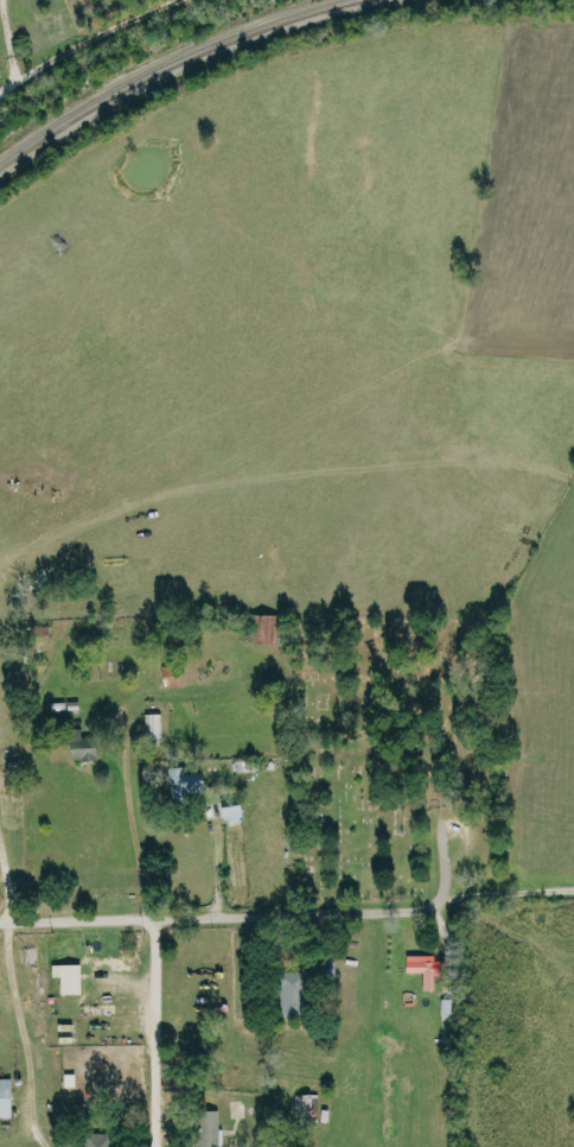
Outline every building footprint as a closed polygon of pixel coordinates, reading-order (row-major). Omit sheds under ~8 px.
[(250,645),(275,644),(275,615),(250,616),(250,645)] [(143,714),(144,738),(161,738),(161,714),(143,714)] [(80,729),(66,730),(67,762),(95,760),(94,738),(80,738),(80,729)] [(183,774),(183,767),(168,768),(169,795),(204,794),(203,773),(183,774)] [(240,816),(237,804),(218,808),(221,821),(240,816)] [(434,956),(404,956),(404,973),(421,973),(421,991),(435,991),(434,956)] [(50,977),(58,976),(59,994),(79,994),(78,964),(50,964),(50,977)] [(276,1016),(296,1017),(298,972),(277,971),(276,1016)] [(8,1118),(9,1079),(0,1078),(0,1118),(8,1118)] [(316,1094),(296,1094),(296,1119),(317,1118),(316,1094)] [(194,1111),(196,1146),(220,1146),(218,1110),(194,1111)] [(84,1146),(108,1146),(108,1133),(84,1133),(84,1146)]
